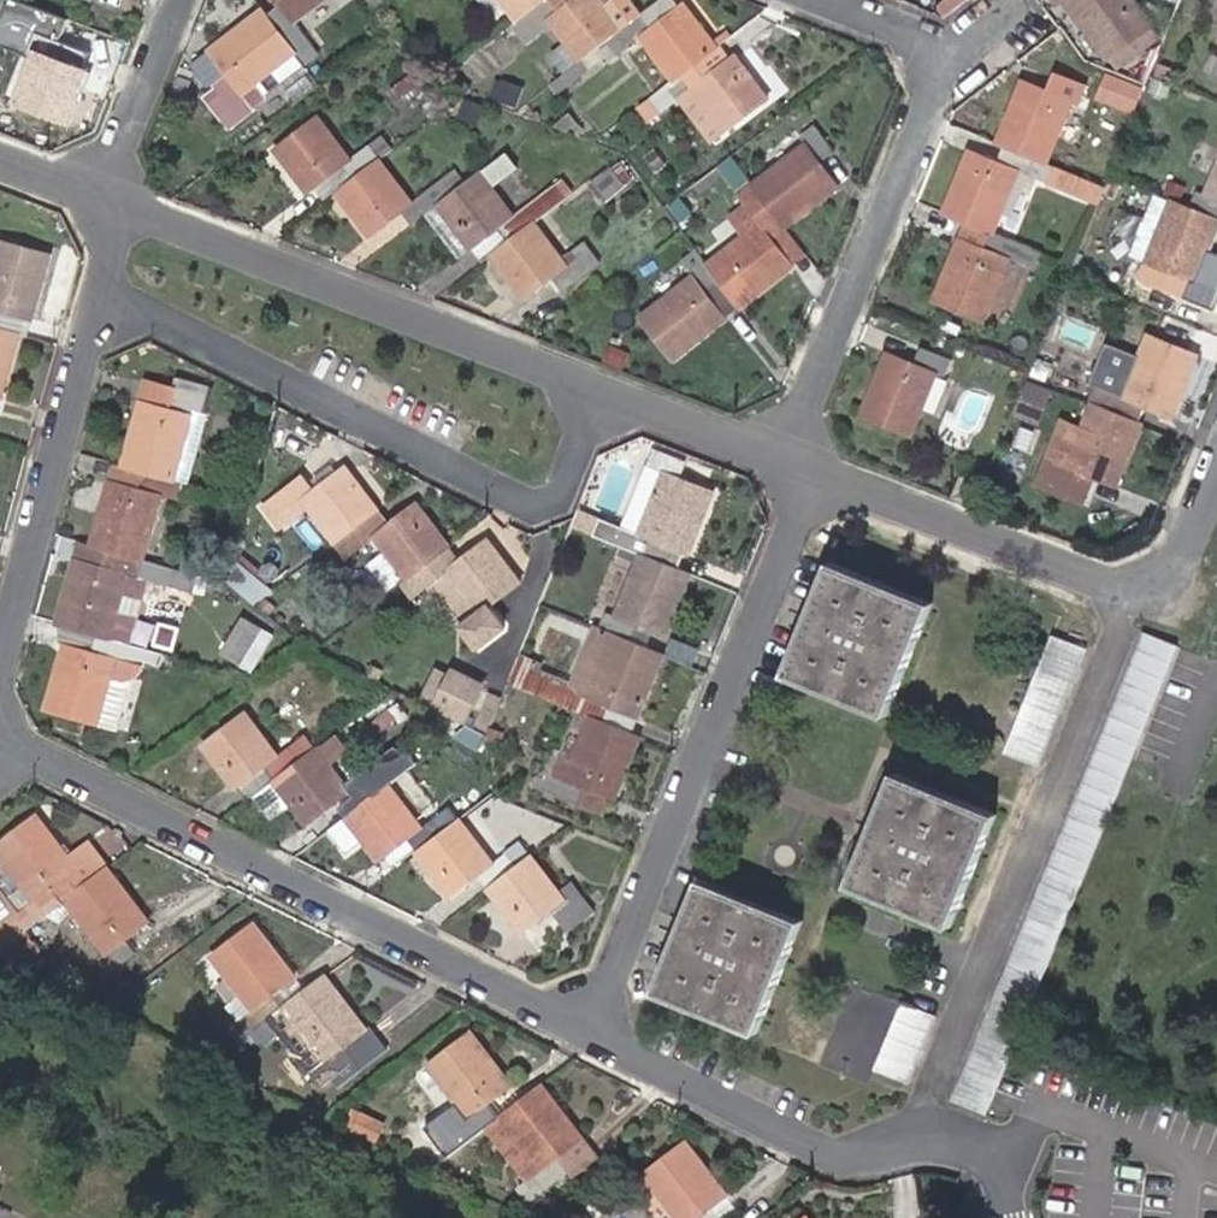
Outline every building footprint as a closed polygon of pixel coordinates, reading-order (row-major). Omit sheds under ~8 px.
[(286,40),(294,50),(298,56),(310,46),(293,20),(318,0),(276,0),(278,3),(266,13),(286,40)] [(520,12),(535,0),(501,0),(514,17),(520,12)] [(614,31),(624,24),(604,0),(567,0),(559,7),(553,0),(535,0),(520,12),(532,28),(546,16),(580,59),(614,31)] [(679,5),(675,0),(654,0),(640,11),(651,27),(679,5)] [(1094,34),(1138,2),(1137,0),(1070,0),(1094,34)] [(692,63),(715,45),(682,2),(679,5),(651,27),(640,11),(624,24),(614,31),(580,59),(550,83),(558,93),(594,65),(596,67),(627,46),(641,35),(674,78),(692,63)] [(269,69),(294,50),(286,40),(266,13),(262,8),(207,49),(226,73),(212,83),(233,110),(246,99),(251,107),(281,84),(269,69)] [(68,120),(88,69),(60,58),(67,41),(38,28),(31,46),(38,49),(18,99),(68,120)] [(60,58),(88,69),(94,53),(67,41),(60,58)] [(727,59),(715,45),(692,63),(703,78),(727,59)] [(194,58),(212,83),(226,73),(207,49),(194,58)] [(444,68),(450,59),(436,51),(431,60),(444,68)] [(703,78),(692,63),(674,78),(667,83),(648,98),(657,111),(678,98),(691,86),(724,129),(767,96),(733,54),(727,59),(703,78)] [(1103,97),(1143,110),(1152,82),(1112,69),(1103,97)] [(412,70),(389,88),(399,101),(422,82),(412,70)] [(1022,76),(997,138),(1006,141),(1047,158),(1073,97),(1080,101),(1088,84),(1057,72),(1051,87),(1022,76)] [(354,179),(380,159),(394,148),(382,134),(368,144),(351,159),(317,115),(273,147),(308,191),(343,164),(354,179)] [(753,181),(765,197),(785,223),(839,183),(822,159),(836,148),(816,123),(801,135),(806,142),(753,181)] [(969,147),(945,209),(964,217),(992,228),(993,229),(1000,214),(1015,219),(1034,172),(1099,199),(1101,194),(1106,182),(1047,158),(1006,141),(999,160),(969,147)] [(534,220),(537,218),(570,192),(559,177),(526,203),(513,213),(491,184),(517,165),(505,150),(480,170),(465,182),(438,203),(470,246),(499,224),(511,239),(534,220)] [(721,280),(740,305),(792,264),(770,235),(785,223),(765,197),(753,181),(731,154),(715,166),(750,211),(759,222),(707,262),(721,280)] [(400,210),(411,224),(425,214),(438,203),(465,182),(454,168),(428,190),(413,202),(380,159),(354,179),(339,192),(370,234),(400,210)] [(1216,216),(1216,163),(1205,192),(1195,189),(1189,205),(1216,216)] [(609,168),(588,184),(603,204),(624,187),(609,168)] [(1122,178),(1110,173),(1106,182),(1101,194),(1114,199),(1122,178)] [(1216,226),(1216,216),(1189,205),(1171,197),(1154,190),(1129,253),(1138,255),(1132,272),(1161,284),(1169,267),(1190,276),(1195,279),(1216,226)] [(438,203),(425,214),(457,255),(470,246),(438,203)] [(992,228),(964,217),(957,234),(985,246),(992,228)] [(511,239),(492,254),(525,298),(553,274),(566,289),(590,271),(599,262),(584,243),(563,259),(534,220),(511,239)] [(792,264),(807,251),(785,223),(770,235),(792,264)] [(492,254),(511,239),(499,224),(469,247),(481,262),(492,254)] [(993,229),(992,228),(985,246),(957,234),(933,297),(983,317),(1008,255),(1031,264),(1037,247),(993,229)] [(1,307),(32,314),(48,251),(0,238),(0,309),(1,307)] [(673,359),(726,316),(707,292),(721,280),(707,262),(701,255),(686,266),(692,274),(640,314),(673,359)] [(1184,294),(1190,276),(1169,267),(1161,284),(1184,294)] [(726,316),(740,305),(721,280),(707,292),(726,316)] [(0,309),(0,325),(17,329),(27,332),(32,314),(1,307),(0,309)] [(0,394),(17,329),(0,325),(0,396),(0,394)] [(1105,388),(1114,391),(1124,395),(1148,334),(1130,328),(1105,388)] [(1108,408),(1136,420),(1143,403),(1173,415),(1197,354),(1148,334),(1124,395),(1114,391),(1105,388),(1096,386),(1090,402),(1092,403),(1108,408)] [(887,350),(863,412),(913,432),(939,372),(947,375),(953,357),(923,344),(916,362),(887,350)] [(1048,364),(1035,359),(1029,377),(1041,382),(1048,364)] [(141,400),(123,464),(144,470),(175,478),(194,412),(203,414),(213,381),(180,372),(176,388),(171,407),(141,400)] [(147,380),(141,400),(171,407),(176,388),(147,380)] [(1048,392),(1028,383),(1015,415),(1035,424),(1048,392)] [(1117,484),(1143,422),(1136,420),(1108,408),(1092,403),(1081,423),(1060,414),(1042,454),(1056,460),(1049,477),(1080,489),(1088,472),(1117,484)] [(183,480),(191,483),(210,416),(203,414),(194,412),(175,478),(183,480)] [(144,470),(123,464),(112,462),(108,479),(118,481),(139,487),(144,470)] [(605,515),(598,534),(640,551),(682,569),(715,490),(663,468),(645,463),(619,523),(605,515)] [(353,527),(378,507),(344,465),(314,489),(304,475),(278,495),(290,509),(304,497),(337,539),(353,527)] [(139,487),(118,481),(108,479),(90,542),(110,547),(140,555),(144,556),(161,491),(178,497),(183,480),(175,478),(144,470),(139,487)] [(389,520),(378,507),(353,527),(334,542),(344,556),(372,534),(406,576),(421,563),(447,544),(449,542),(416,501),(389,520)] [(447,544),(421,563),(406,576),(416,589),(435,577),(444,570),(479,613),(461,627),(476,647),(503,627),(487,607),(522,579),(487,535),(457,558),(447,544)] [(90,542),(80,539),(75,558),(106,566),(110,547),(90,542)] [(127,572),(136,574),(172,585),(178,566),(144,556),(140,555),(110,547),(106,566),(75,558),(58,622),(69,625),(98,633),(111,635),(127,572)] [(666,633),(691,572),(682,569),(640,551),(615,613),(605,608),(597,626),(614,632),(629,639),(636,620),(666,633)] [(274,588),(238,558),(231,580),(258,601),(274,588)] [(933,602),(834,560),(788,673),(887,715),(933,602)] [(242,618),(223,650),(241,661),(260,629),(242,618)] [(659,650),(666,633),(636,620),(629,639),(659,650)] [(94,651),(98,633),(69,625),(64,643),(94,651)] [(614,632),(597,626),(572,688),(590,695),(614,632)] [(270,635),(260,629),(241,661),(252,667),(270,635)] [(1155,696),(1176,644),(1144,631),(954,1093),(982,1105),(989,1108),(1015,1044),(1083,874),(1155,696)] [(1038,763),(1086,647),(1051,631),(1003,748),(1038,763)] [(521,657),(511,682),(576,708),(590,714),(604,719),(611,702),(641,716),(667,654),(659,650),(629,639),(614,632),(590,695),(572,688),(532,673),(535,665),(521,657)] [(130,641),(111,635),(98,633),(94,651),(64,643),(46,708),(98,722),(116,725),(129,676),(138,671),(141,666),(142,660),(163,665),(165,651),(130,641)] [(442,663),(425,688),(439,698),(456,673),(442,663)] [(472,694),(452,685),(443,703),(463,713),(472,694)] [(635,732),(641,716),(611,702),(604,719),(635,732)] [(590,714),(576,708),(557,752),(572,758),(590,714)] [(275,781),(300,761),(317,749),(304,733),(289,745),(278,753),(246,711),(204,742),(236,787),(263,765),(271,777),(275,781)] [(604,719),(590,714),(572,758),(557,752),(549,748),(534,783),(541,785),(579,801),(586,783),(615,796),(640,734),(635,732),(604,719)] [(493,717),(489,728),(501,733),(505,723),(493,717)] [(347,815),(373,795),(389,783),(376,767),(349,788),(328,764),(347,751),(334,735),(318,748),(317,749),(300,761),(275,781),(307,824),(335,800),(347,815)] [(271,777),(263,765),(239,785),(247,795),(271,777)] [(951,926),(997,812),(898,770),(852,884),(951,926)] [(400,782),(423,809),(433,801),(411,774),(400,782)] [(421,825),(389,783),(373,795),(347,815),(378,857),(407,836),(419,851),(444,831),(460,818),(447,804),(432,816),(421,825)] [(608,813),(615,796),(586,783),(579,801),(608,813)] [(0,841),(0,856),(5,864),(0,867),(0,894),(8,905),(0,911),(0,947),(23,929),(65,897),(88,880),(77,865),(68,854),(37,814),(0,841)] [(489,886),(516,865),(532,853),(519,839),(493,858),(460,818),(444,831),(419,851),(450,892),(478,872),(489,886)] [(86,841),(68,854),(77,865),(88,880),(106,866),(86,841)] [(516,865),(489,886),(524,931),(554,907),(570,929),(595,909),(571,877),(558,887),(532,853),(516,865)] [(88,880),(65,897),(105,952),(97,957),(107,971),(133,952),(123,938),(148,918),(107,865),(106,866),(88,880)] [(705,878),(659,990),(759,1032),(804,918),(705,878)] [(294,976),(254,922),(211,954),(238,990),(251,1008),(237,1019),(216,1034),(221,1039),(228,1049),(233,1045),(233,1044),(280,1008),(269,994),(294,976)] [(0,947),(0,953),(18,962),(37,949),(23,929),(0,947)] [(285,1005),(280,1008),(233,1044),(233,1045),(239,1052),(255,1038),(264,1048),(279,1037),(305,1073),(300,1077),(309,1089),(324,1077),(316,1067),(322,1062),(365,1028),(326,974),(285,1005)] [(294,976),(269,994),(280,1008),(285,1005),(303,990),(294,976)] [(237,1019),(251,1008),(238,990),(223,1001),(237,1019)] [(878,1061),(912,1074),(934,1018),(901,1005),(878,1061)] [(381,1051),(365,1028),(322,1062),(316,1067),(324,1077),(333,1088),(381,1051)] [(430,1065),(469,1118),(437,1143),(448,1158),(460,1148),(462,1147),(483,1129),(500,1117),(499,1117),(489,1103),(512,1085),(472,1032),(430,1065)] [(221,1039),(201,1053),(214,1060),(228,1049),(221,1039)] [(518,1103),(502,1116),(543,1170),(525,1184),(534,1199),(564,1173),(555,1160),(585,1137),(544,1083),(523,1099),(518,1103)] [(523,1099),(512,1085),(489,1103),(499,1117),(500,1117),(502,1116),(518,1103),(523,1099)] [(354,1110),(348,1123),(375,1136),(382,1123),(354,1110)] [(500,1117),(483,1129),(525,1184),(543,1170),(502,1116),(500,1117)] [(585,1137),(555,1160),(564,1173),(569,1179),(599,1156),(585,1137)] [(730,1191),(690,1139),(646,1172),(678,1217),(708,1217),(703,1212),(730,1191)] [(475,1164),(462,1147),(460,1148),(448,1158),(446,1159),(458,1176),(475,1164)] [(525,1184),(514,1192),(524,1204),(534,1199),(525,1184)] [(730,1191),(703,1212),(708,1217),(721,1217),(739,1204),(730,1191)]
